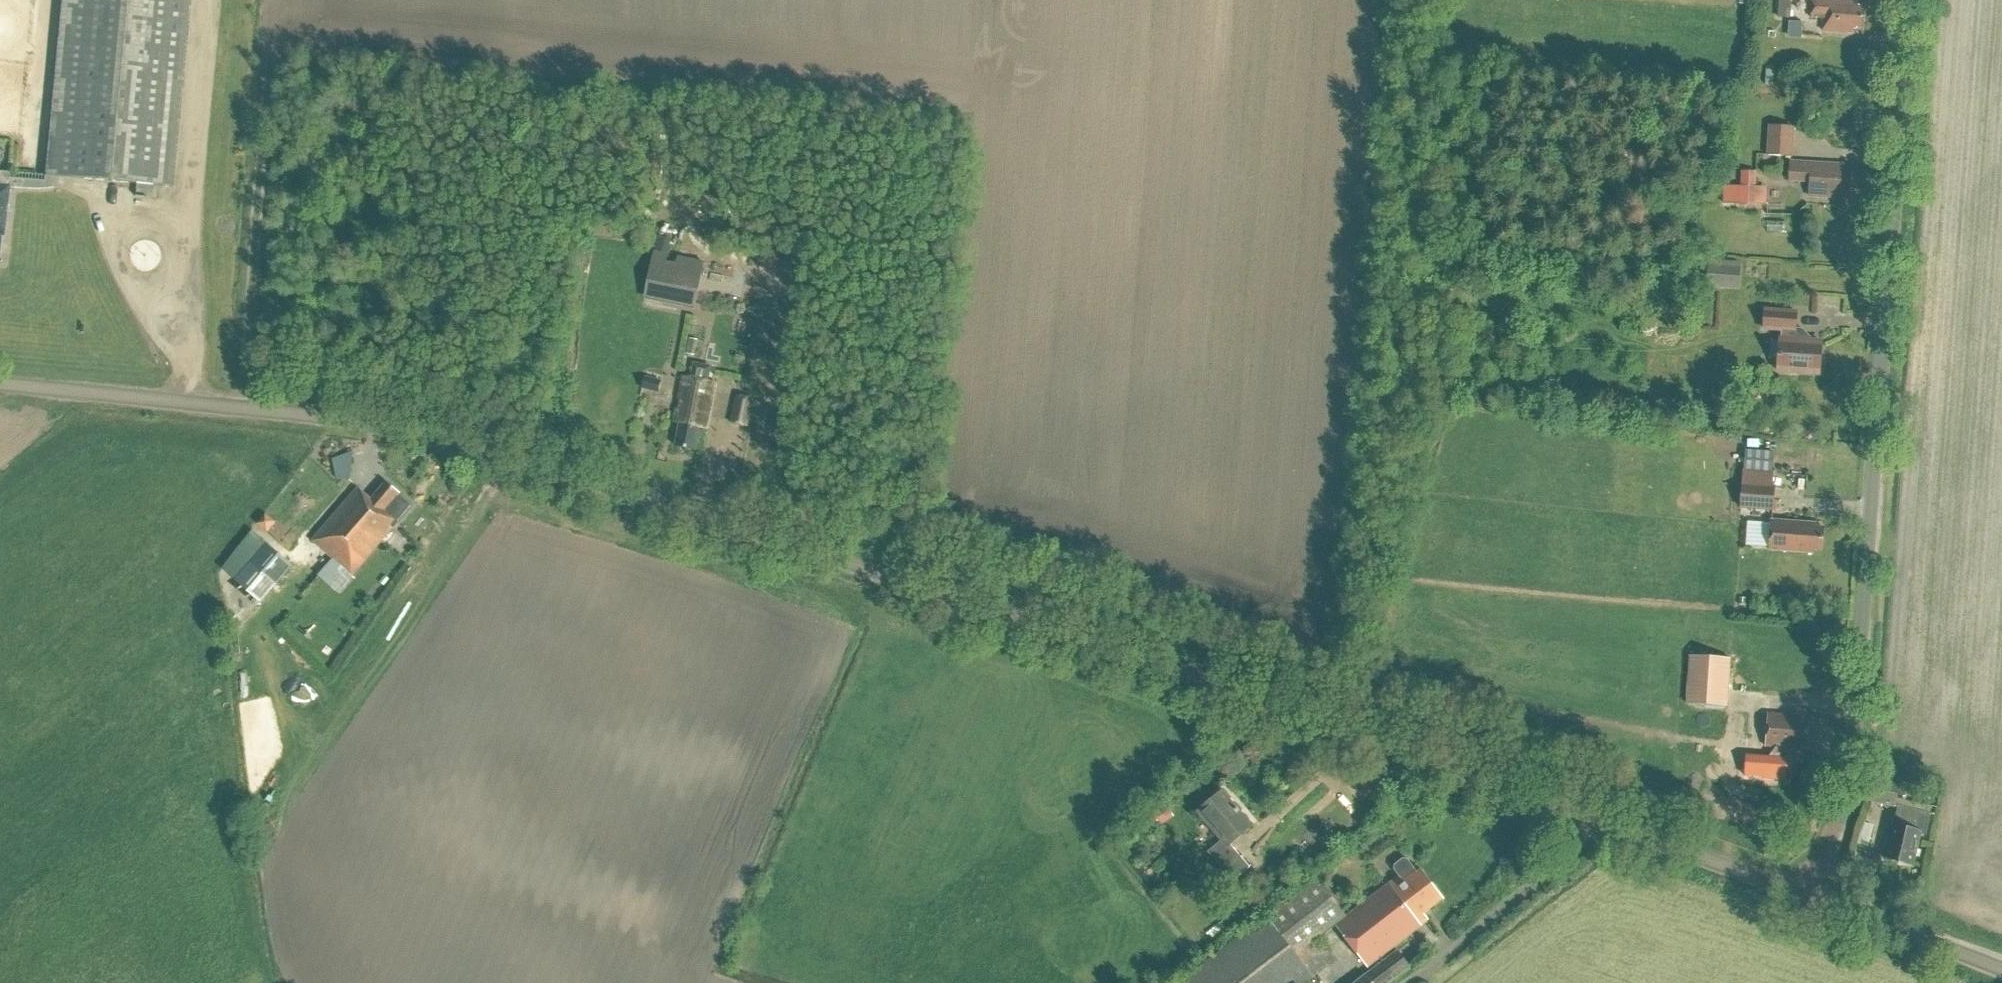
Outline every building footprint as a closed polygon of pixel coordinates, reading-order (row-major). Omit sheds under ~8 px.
[(44,175),(172,187),(189,0),(60,0),(44,175)] [(1789,18),(1790,0),(1778,0),(1776,18),(1789,18)] [(1862,9),(1856,9),(1857,2),(1830,0),(1810,0),(1809,18),(1822,19),(1821,30),(1854,33),(1854,27),(1861,28),(1862,9)] [(1766,155),(1792,156),(1793,127),(1767,126),(1766,155)] [(1848,199),(1850,173),(1844,172),(1844,166),(1787,162),(1786,180),(1808,182),(1807,196),(1848,199)] [(1742,172),(1741,187),(1723,186),(1722,203),(1765,205),(1766,188),(1755,187),(1755,173),(1742,172)] [(643,299),(693,310),(703,263),(677,257),(675,263),(652,258),(643,299)] [(1739,288),(1741,264),(1707,261),(1706,286),(1739,288)] [(1795,329),(1796,313),(1765,310),(1763,328),(1781,330),(1780,340),(1779,340),(1777,370),(1819,373),(1822,343),(1809,342),(1810,338),(1802,330),(1795,329)] [(715,382),(684,375),(674,422),(680,423),(675,446),(696,450),(700,427),(705,429),(715,382)] [(662,381),(644,376),(641,388),(659,392),(662,381)] [(747,426),(753,399),(737,395),(731,422),(747,426)] [(1744,449),(1743,469),(1771,471),(1772,451),(1744,449)] [(1738,509),(1773,512),(1776,473),(1742,470),(1738,509)] [(1801,478),(1782,481),(1783,491),(1803,488),(1801,478)] [(353,575),(398,523),(397,522),(411,506),(399,496),(401,495),(386,482),(371,499),(358,487),(312,540),(353,575)] [(1815,524),(1771,521),(1769,551),(1813,554),(1813,550),(1821,550),(1822,528),(1814,528),(1815,524)] [(266,542),(234,579),(260,602),(292,564),(266,542)] [(1730,659),(1690,656),(1686,704),(1726,707),(1730,659)] [(1746,755),(1744,775),(1763,777),(1763,778),(1786,780),(1788,758),(1778,757),(1785,748),(1800,749),(1801,742),(1806,743),(1808,722),(1802,722),(1803,716),(1768,713),(1766,746),(1776,747),(1769,756),(1746,755)] [(1896,799),(1900,784),(1900,781),(1873,775),(1867,802),(1894,808),(1894,806),(1897,807),(1893,826),(1892,826),(1884,859),(1912,866),(1919,833),(1924,834),(1931,807),(1896,799)] [(1251,826),(1221,791),(1197,812),(1221,840),(1207,851),(1232,880),(1249,866),(1230,845),(1251,826)] [(1428,920),(1423,913),(1442,899),(1420,870),(1417,873),(1406,860),(1402,859),(1393,865),(1393,870),(1398,877),(1347,916),(1317,876),(1178,982),(1305,982),(1314,976),(1298,956),(1335,926),(1367,966),(1428,920)] [(1410,966),(1396,949),(1353,982),(1388,982),(1410,966)]
